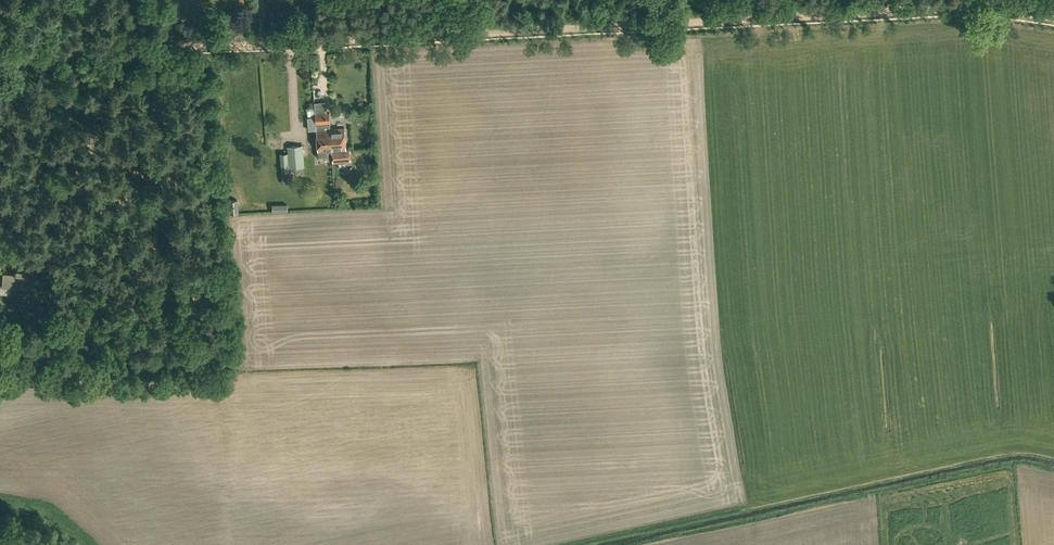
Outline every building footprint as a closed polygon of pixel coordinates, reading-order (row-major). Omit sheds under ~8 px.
[(316,123),(316,124),(330,123),(329,114),(322,115),(321,102),(315,102),(315,107),(316,123)] [(328,151),(332,151),(331,128),(330,124),(316,125),(318,152),(319,152),(319,157),(329,156),(328,151)] [(332,151),(333,162),(351,161),(350,148),(347,149),(345,127),(331,128),(332,151)] [(281,153),(282,172),(289,171),(289,167),(305,166),(303,145),(287,146),(288,153),(281,153)] [(293,183),(292,174),(283,174),(283,184),(293,183)] [(228,201),(229,213),(238,213),(237,200),(228,201)] [(163,218),(164,223),(170,221),(169,216),(170,216),(169,208),(168,208),(168,204),(161,206),(161,209),(151,211),(152,220),(163,218)] [(287,204),(272,204),(272,212),(288,211),(287,204)] [(3,286),(25,288),(26,272),(15,271),(15,275),(4,274),(3,286)]
